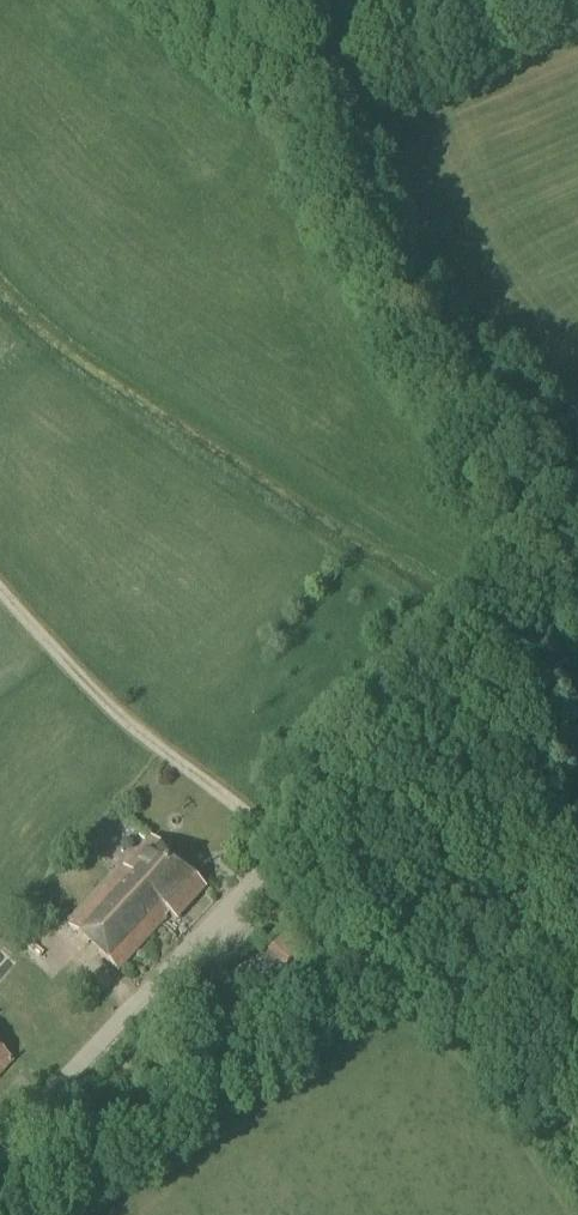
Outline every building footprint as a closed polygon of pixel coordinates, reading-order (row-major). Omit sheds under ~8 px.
[(71,928),(119,972),(170,916),(177,923),(207,890),(152,840),(71,928)] [(300,974),(309,983),(318,974),(310,965),(300,974)] [(14,1061),(0,1048),(0,1077),(14,1061)]
